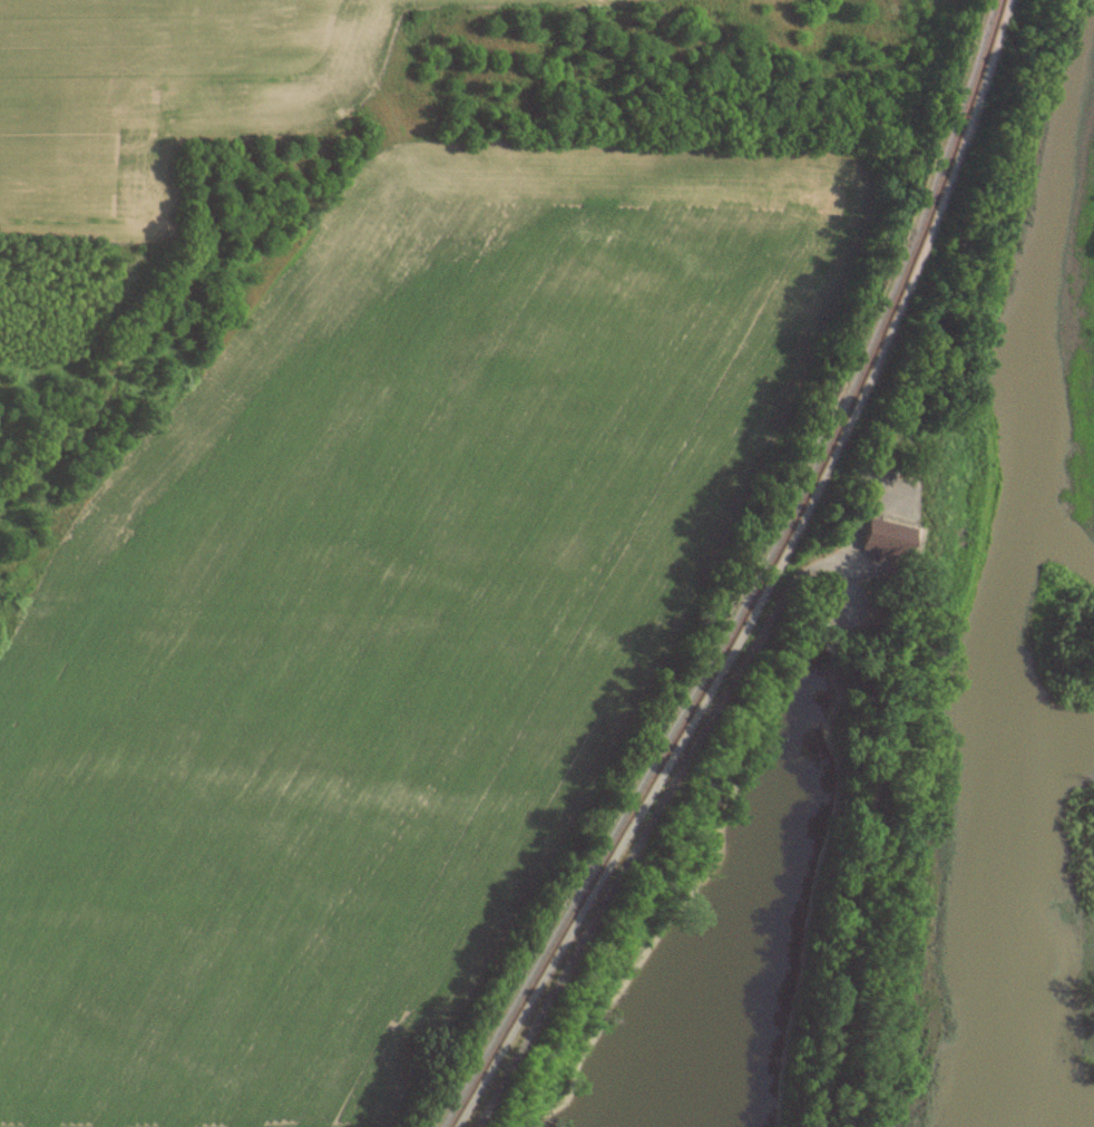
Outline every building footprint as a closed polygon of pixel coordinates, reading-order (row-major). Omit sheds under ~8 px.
[(860,547),(906,557),(913,527),(866,517),(860,547)]
